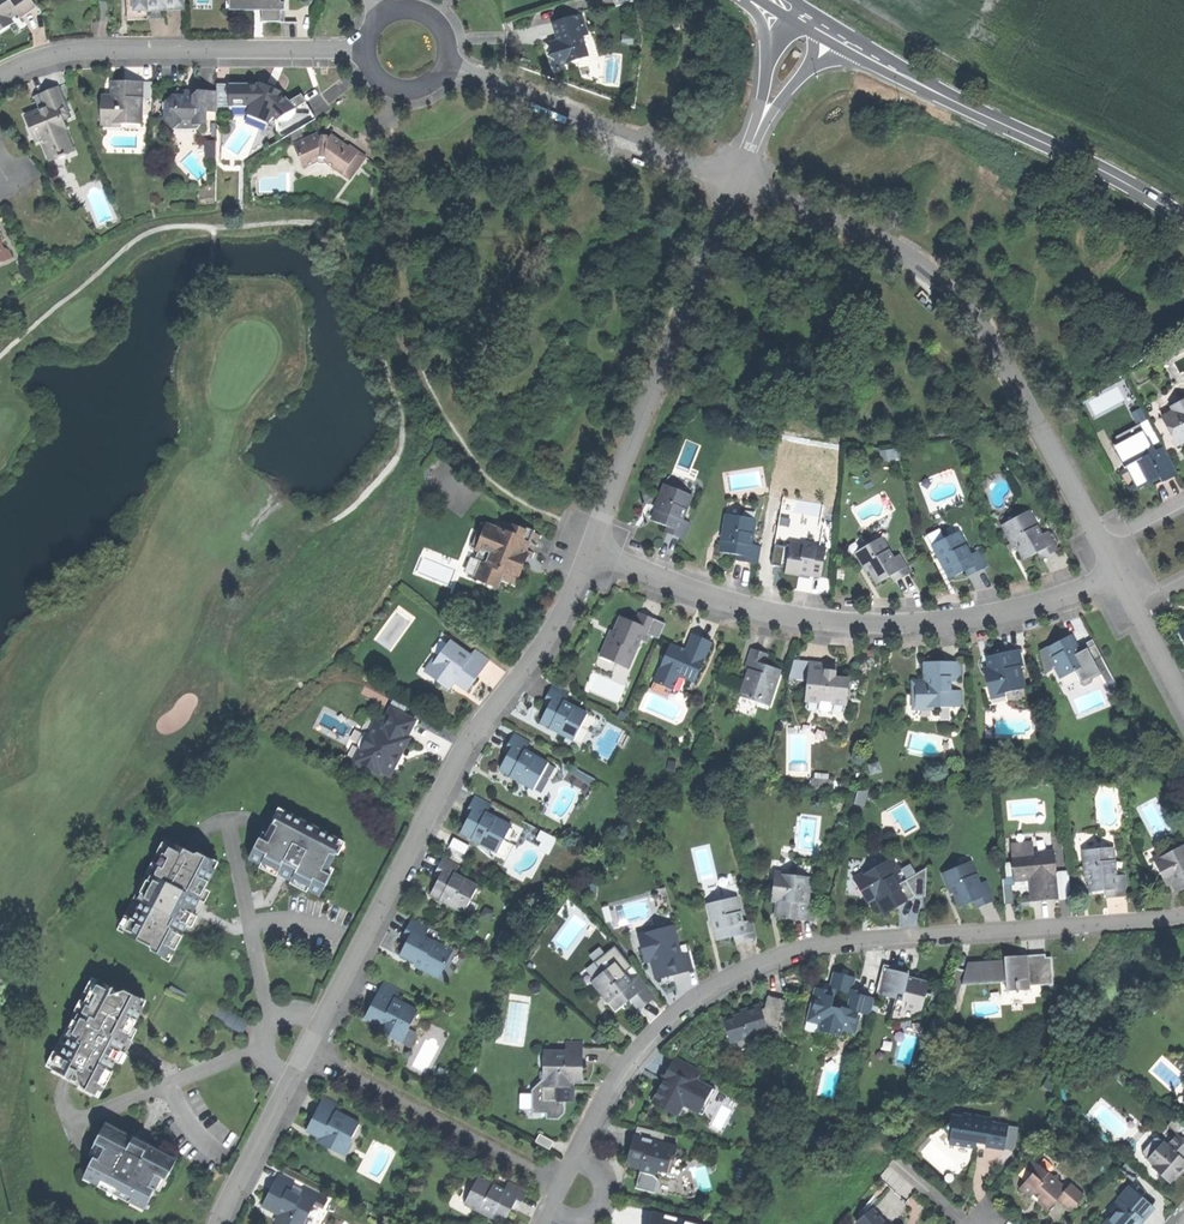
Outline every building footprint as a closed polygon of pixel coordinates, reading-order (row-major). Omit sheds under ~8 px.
[(4,30),(2,27),(7,23),(13,19),(4,5),(1,0),(0,0),(0,32),(4,30)] [(4,5),(13,19),(16,22),(32,11),(24,0),(11,0),(4,5)] [(127,4),(127,17),(136,19),(145,15),(145,10),(159,9),(182,8),(182,0),(133,0),(127,4)] [(232,11),(251,11),(251,7),(261,7),(261,22),(271,22),(283,22),(283,3),(279,3),(279,0),(232,0),(232,11)] [(554,58),(557,67),(588,56),(581,33),(584,32),(579,14),(551,24),(557,41),(549,44),(554,58)] [(590,30),(584,32),(581,33),(588,56),(597,53),(590,30)] [(622,35),(623,46),(632,46),(631,35),(622,35)] [(125,83),(111,83),(111,103),(100,103),(100,124),(124,124),(124,120),(136,120),(136,109),(141,109),(141,99),(141,83),(125,83)] [(151,83),(141,83),(141,99),(151,99),(151,83)] [(229,90),(233,113),(248,110),(245,116),(266,126),(269,119),(274,121),(277,134),(280,141),(313,121),(304,104),(306,103),(301,95),(288,102),(279,95),(280,93),(273,90),(272,93),(264,89),(265,87),(258,83),(257,86),(229,90)] [(266,85),(265,87),(264,89),(272,93),(273,90),(274,88),(270,86),(266,85)] [(39,112),(25,117),(31,131),(37,129),(40,138),(49,160),(71,151),(60,122),(69,118),(57,88),(46,92),(40,95),(45,109),(39,112)] [(181,97),(171,97),(164,102),(170,108),(169,113),(161,120),(171,131),(178,123),(191,124),(191,126),(204,126),(204,112),(214,112),(215,92),(195,92),(191,97),(181,97)] [(33,97),(39,112),(45,109),(40,95),(33,97)] [(34,140),(40,138),(37,129),(31,131),(34,140)] [(329,136),(324,143),(319,142),(316,135),(293,145),(300,161),(311,156),(313,162),(316,166),(322,167),(325,164),(347,179),(362,157),(347,147),(346,148),(338,142),(329,136)] [(302,167),(313,162),(311,156),(300,161),(302,167)] [(65,181),(68,183),(73,182),(75,179),(74,175),(71,173),(66,174),(64,178),(65,181)] [(1160,415),(1174,443),(1183,437),(1183,436),(1183,435),(1183,390),(1181,392),(1183,397),(1169,405),(1171,409),(1160,415)] [(1135,422),(1145,417),(1139,405),(1129,410),(1135,422)] [(1124,464),(1135,486),(1143,482),(1148,480),(1150,474),(1154,472),(1158,480),(1175,472),(1160,444),(1155,447),(1151,449),(1143,434),(1112,449),(1121,466),(1124,464)] [(1152,440),(1155,447),(1160,444),(1157,437),(1152,440)] [(882,452),(882,461),(893,462),(893,453),(882,452)] [(1127,490),(1135,486),(1124,464),(1121,466),(1116,469),(1127,490)] [(687,494),(658,483),(652,499),(657,501),(654,509),(652,508),(648,519),(655,522),(662,525),(660,531),(680,538),(686,522),(677,518),(687,494)] [(1014,514),(998,522),(1008,541),(1011,539),(1020,557),(1028,553),(1035,549),(1038,555),(1054,547),(1044,529),(1038,532),(1027,511),(1016,516),(1014,514)] [(721,514),(719,530),(724,531),(722,540),(718,539),(716,551),(726,553),(734,554),(733,560),(755,563),(757,545),(747,543),(751,518),(721,514)] [(528,533),(492,519),(489,526),(482,523),(477,535),(470,533),(464,547),(472,550),(472,549),(476,550),(473,558),(479,561),(473,578),(494,586),(496,579),(510,585),(517,568),(522,555),(529,558),(531,552),(522,549),(528,533)] [(790,527),(788,542),(811,547),(811,544),(814,531),(790,527)] [(956,530),(930,543),(937,558),(941,556),(945,564),(943,565),(948,575),(956,571),(962,568),(965,573),(985,564),(976,547),(967,552),(956,530)] [(867,542),(852,551),(860,566),(863,564),(873,582),(881,578),(888,574),(891,580),(907,571),(896,552),(889,556),(879,538),(868,544),(867,542)] [(786,542),(781,572),(795,575),(796,570),(800,571),(807,572),(806,575),(817,577),(822,546),(811,544),(811,547),(788,542),(786,542)] [(459,551),(456,568),(467,569),(469,553),(459,551)] [(597,655),(613,662),(615,657),(625,662),(637,638),(642,640),(652,619),(636,611),(631,622),(617,616),(611,628),(607,637),(605,636),(597,655)] [(1055,639),(1045,645),(1050,653),(1046,655),(1057,676),(1070,669),(1098,654),(1089,636),(1073,645),(1067,633),(1055,639)] [(685,647),(688,648),(702,654),(707,640),(699,637),(690,634),(685,647)] [(446,641),(423,672),(442,685),(448,678),(465,690),(474,676),(486,660),(471,649),(467,655),(446,641)] [(676,649),(668,647),(655,683),(672,690),(678,674),(695,680),(703,659),(701,658),(702,654),(688,648),(686,653),(682,652),(676,649)] [(756,650),(747,647),(741,667),(748,669),(744,680),(741,679),(736,695),(765,704),(776,668),(761,664),(765,653),(756,650)] [(995,653),(984,655),(988,673),(982,674),(987,694),(1022,686),(1017,665),(1020,664),(1016,648),(995,653)] [(1114,684),(1098,654),(1070,669),(1077,682),(1081,684),(1088,680),(1089,677),(1097,673),(1105,689),(1114,684)] [(936,660),(921,660),(921,682),(909,682),(909,705),(956,705),(957,689),(947,689),(947,679),(956,679),(956,660),(936,660)] [(816,662),(807,661),(805,679),(809,680),(809,688),(804,687),(803,700),(816,701),(830,703),(843,704),(846,682),(843,682),(843,677),(832,676),(833,669),(823,668),(824,662),(816,662)] [(366,684),(362,692),(383,703),(387,695),(366,684)] [(565,692),(549,684),(544,694),(540,702),(545,704),(538,719),(549,724),(550,723),(557,726),(554,731),(570,739),(584,712),(561,701),(565,692)] [(390,708),(381,725),(402,735),(411,718),(390,708)] [(381,725),(374,721),(369,730),(371,735),(365,745),(360,747),(355,758),(377,769),(379,766),(387,771),(392,762),(390,756),(392,752),(398,751),(401,744),(405,737),(402,735),(381,725)] [(527,740),(511,732),(505,743),(501,749),(506,752),(497,767),(509,773),(510,771),(517,775),(515,779),(530,788),(545,761),(522,749),(527,740)] [(868,764),(872,772),(880,768),(876,760),(868,764)] [(810,778),(809,787),(828,788),(828,779),(810,778)] [(852,801),(861,803),(863,789),(854,788),(852,801)] [(488,802),(472,794),(467,804),(463,813),(466,815),(459,830),(471,836),(472,834),(479,838),(477,843),(494,852),(508,825),(483,812),(488,802)] [(340,839),(279,807),(263,838),(258,836),(248,856),(277,871),(279,867),(285,870),(292,874),(290,878),(319,892),(329,873),(324,870),(340,839)] [(162,837),(116,928),(149,944),(150,949),(168,958),(182,931),(180,930),(184,922),(190,925),(195,914),(191,911),(194,905),(197,898),(203,901),(209,889),(203,887),(216,861),(196,851),(192,852),(162,837)] [(1008,842),(1009,854),(1029,852),(1028,840),(1008,842)] [(1151,859),(1161,879),(1166,876),(1174,891),(1183,886),(1183,845),(1183,842),(1151,859)] [(1110,847),(1081,849),(1082,869),(1086,869),(1087,890),(1103,889),(1104,897),(1113,896),(1123,895),(1121,874),(1112,874),(1110,847)] [(1009,854),(1012,878),(1033,876),(1053,874),(1051,850),(1029,852),(1009,854)] [(457,863),(440,855),(435,866),(431,875),(436,877),(428,893),(439,898),(441,895),(448,899),(445,903),(462,911),(475,885),(452,873),(457,863)] [(890,856),(852,878),(863,899),(871,894),(882,913),(896,905),(913,895),(905,881),(897,886),(890,875),(894,873),(898,870),(890,856)] [(956,865),(940,872),(947,887),(952,885),(954,889),(951,890),(957,905),(972,899),(976,906),(983,903),(991,900),(983,880),(977,883),(969,863),(958,868),(956,865)] [(898,882),(894,873),(890,875),(897,886),(905,881),(913,895),(924,895),(925,866),(898,882)] [(1060,897),(1070,896),(1068,869),(1057,870),(1060,897)] [(794,874),(773,872),(771,894),(777,895),(774,916),(792,918),(812,920),(814,901),(807,900),(809,879),(794,877),(794,874)] [(1054,874),(1053,874),(1033,876),(1035,900),(1044,899),(1053,899),(1053,896),(1056,896),(1054,874)] [(1004,880),(1006,902),(1014,901),(1012,879),(1004,880)] [(735,896),(706,903),(709,920),(715,919),(717,927),(714,927),(717,939),(733,935),(734,941),(745,939),(755,936),(751,919),(741,921),(735,896)] [(654,918),(657,929),(669,925),(667,915),(654,918)] [(427,926),(409,917),(404,928),(399,937),(405,940),(398,954),(418,964),(416,968),(436,977),(449,950),(421,936),(427,926)] [(657,929),(637,934),(643,955),(649,953),(655,977),(671,973),(686,969),(685,966),(690,964),(686,950),(685,950),(678,952),(677,945),(671,925),(669,925),(657,929)] [(683,943),(677,945),(678,952),(685,950),(683,943)] [(1010,954),(1002,955),(1002,959),(966,960),(960,984),(962,984),(964,978),(983,977),(983,981),(993,980),(993,976),(1004,976),(1005,989),(1014,989),(1014,991),(1018,991),(1018,988),(1029,988),(1029,984),(1050,983),(1050,955),(1043,956),(1043,952),(1026,953),(1026,957),(1019,957),(1019,954),(1010,954)] [(647,1002),(655,995),(639,976),(635,979),(633,976),(629,980),(613,961),(590,980),(601,994),(605,991),(610,997),(608,999),(616,1009),(629,998),(638,1009),(647,1002)] [(897,966),(882,963),(876,990),(880,990),(879,992),(895,996),(891,1011),(895,1012),(893,1017),(902,1017),(909,1015),(914,1013),(916,1003),(922,1004),(925,992),(928,980),(913,977),(912,980),(907,979),(907,975),(909,969),(897,966)] [(813,986),(805,1020),(818,1023),(817,1029),(839,1034),(840,1029),(854,1033),(859,1011),(869,1014),(873,997),(864,995),(865,991),(851,988),(853,977),(845,975),(839,973),(831,971),(827,989),(813,986)] [(117,992),(89,977),(43,1066),(79,1085),(79,1088),(89,1094),(92,1088),(99,1092),(110,1071),(108,1069),(120,1045),(140,1007),(132,1003),(135,998),(121,990),(117,992)] [(381,981),(376,990),(392,999),(397,989),(381,981)] [(392,999),(376,990),(369,1004),(362,1017),(381,1027),(378,1032),(398,1042),(414,1010),(392,999)] [(932,993),(925,992),(922,1004),(916,1003),(914,1013),(909,1015),(902,1017),(893,1017),(895,1012),(891,1011),(889,1019),(897,1020),(906,1019),(915,1016),(922,1011),(928,1003),(932,993)] [(767,1032),(765,1026),(778,1029),(785,1000),(767,995),(764,1007),(760,1009),(759,1005),(749,1008),(741,1011),(742,1016),(736,1018),(735,1015),(724,1018),(730,1042),(736,1040),(738,1048),(751,1044),(749,1037),(767,1032)] [(564,1051),(542,1051),(541,1086),(563,1086),(564,1081),(581,1081),(581,1064),(581,1042),(564,1041),(564,1051)] [(652,1103),(676,1117),(682,1105),(694,1111),(701,1099),(705,1100),(711,1087),(697,1080),(701,1070),(674,1056),(663,1077),(667,1079),(663,1084),(659,1088),(652,1103)] [(715,1089),(711,1087),(705,1100),(701,1099),(694,1111),(702,1115),(715,1089)] [(338,1104),(322,1095),(313,1111),(304,1129),(324,1139),(322,1145),(340,1154),(350,1136),(347,1134),(354,1120),(334,1110),(338,1104)] [(990,1117),(960,1113),(960,1116),(951,1115),(950,1121),(943,1126),(949,1135),(948,1143),(974,1146),(975,1141),(980,1141),(985,1142),(985,1146),(1003,1148),(1006,1124),(990,1122),(990,1117)] [(131,1138),(103,1123),(89,1149),(94,1152),(82,1176),(143,1208),(158,1177),(163,1179),(173,1159),(146,1145),(144,1148),(137,1144),(130,1141),(131,1138)] [(664,1133),(636,1126),(631,1146),(632,1146),(631,1150),(631,1153),(629,1153),(627,1161),(629,1166),(640,1168),(639,1172),(653,1175),(658,1171),(669,1159),(673,1160),(676,1146),(662,1143),(664,1133)] [(1147,1158),(1154,1164),(1152,1166),(1169,1182),(1176,1174),(1178,1176),(1180,1173),(1182,1171),(1182,1164),(1183,1162),(1183,1158),(1183,1157),(1183,1138),(1178,1133),(1167,1145),(1163,1141),(1159,1145),(1157,1143),(1151,1143),(1148,1146),(1148,1151),(1151,1154),(1147,1158)] [(1023,1165),(1028,1169),(1035,1161),(1030,1157),(1023,1165)] [(670,1173),(673,1160),(669,1159),(658,1171),(670,1173)] [(1031,1172),(1019,1186),(1030,1196),(1034,1192),(1037,1194),(1040,1197),(1038,1200),(1047,1208),(1057,1197),(1070,1209),(1083,1194),(1069,1183),(1065,1187),(1057,1179),(1056,1174),(1051,1175),(1035,1161),(1028,1169),(1031,1172)] [(1120,1168),(1133,1179),(1139,1173),(1126,1161),(1120,1168)] [(276,1174),(268,1191),(260,1205),(280,1215),(276,1223),(277,1223),(301,1223),(307,1213),(304,1211),(308,1202),(312,1204),(317,1195),(302,1188),(298,1196),(291,1192),(295,1184),(276,1174)] [(477,1178),(463,1203),(480,1211),(482,1207),(491,1212),(490,1214),(503,1221),(510,1207),(516,1210),(521,1201),(526,1191),(507,1181),(502,1191),(477,1178)] [(1117,1197),(1118,1198),(1119,1197),(1121,1198),(1131,1186),(1128,1184),(1117,1197)] [(1108,1210),(1111,1212),(1101,1223),(1137,1223),(1153,1205),(1131,1186),(1121,1198),(1119,1197),(1118,1198),(1108,1210)] [(1153,1205),(1137,1223),(1142,1223),(1142,1221),(1155,1206),(1153,1205)] [(873,1208),(857,1221),(859,1223),(886,1223),(873,1208)] [(675,1218),(674,1222),(668,1220),(668,1219),(650,1214),(647,1223),(698,1223),(675,1218)]
